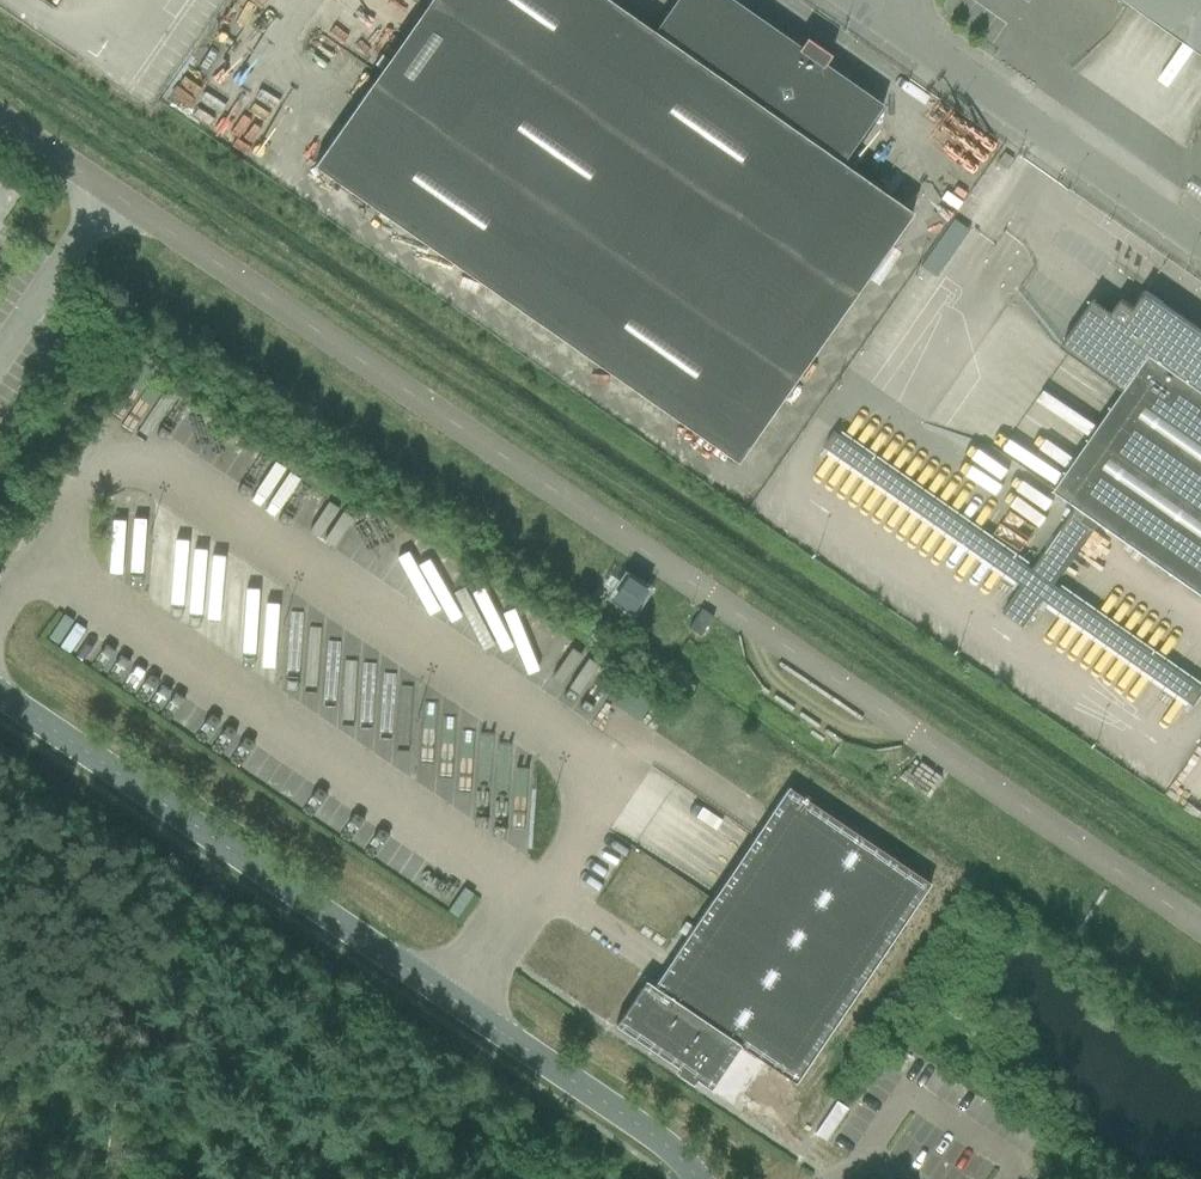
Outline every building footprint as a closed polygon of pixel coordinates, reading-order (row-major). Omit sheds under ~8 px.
[(430,1),(476,33),(418,115),(373,83),(314,167),(737,464),(912,214),(842,164),(883,106),(825,65),(831,56),(806,39),(800,48),(732,0),(677,0),(654,33),(607,0),(431,0),(430,1)] [(1131,4),(1200,53),(1200,0),(1126,0),(1131,4)] [(1074,505),(1030,568),(832,429),(821,445),(1019,583),(1000,611),(1023,627),(1042,599),(1193,705),(1200,693),(1200,687),(1053,584),(1097,521),(1200,594),(1200,329),(1146,291),(1145,292),(1146,293),(1135,309),(1122,300),(1113,313),(1095,300),(1081,319),(1062,347),(1125,392),(1055,492),(1074,505)] [(701,608),(688,628),(700,636),(713,617),(701,608)] [(692,1085),(695,1082),(696,1080),(710,1090),(739,1046),(795,1084),(930,884),(788,788),(654,987),(645,981),(615,1026),(679,1069),(676,1074),(692,1085)] [(903,1052),(895,1047),(888,1058),(896,1063),(903,1052)] [(814,1134),(819,1137),(826,1141),(848,1109),(836,1101),(814,1134)]
